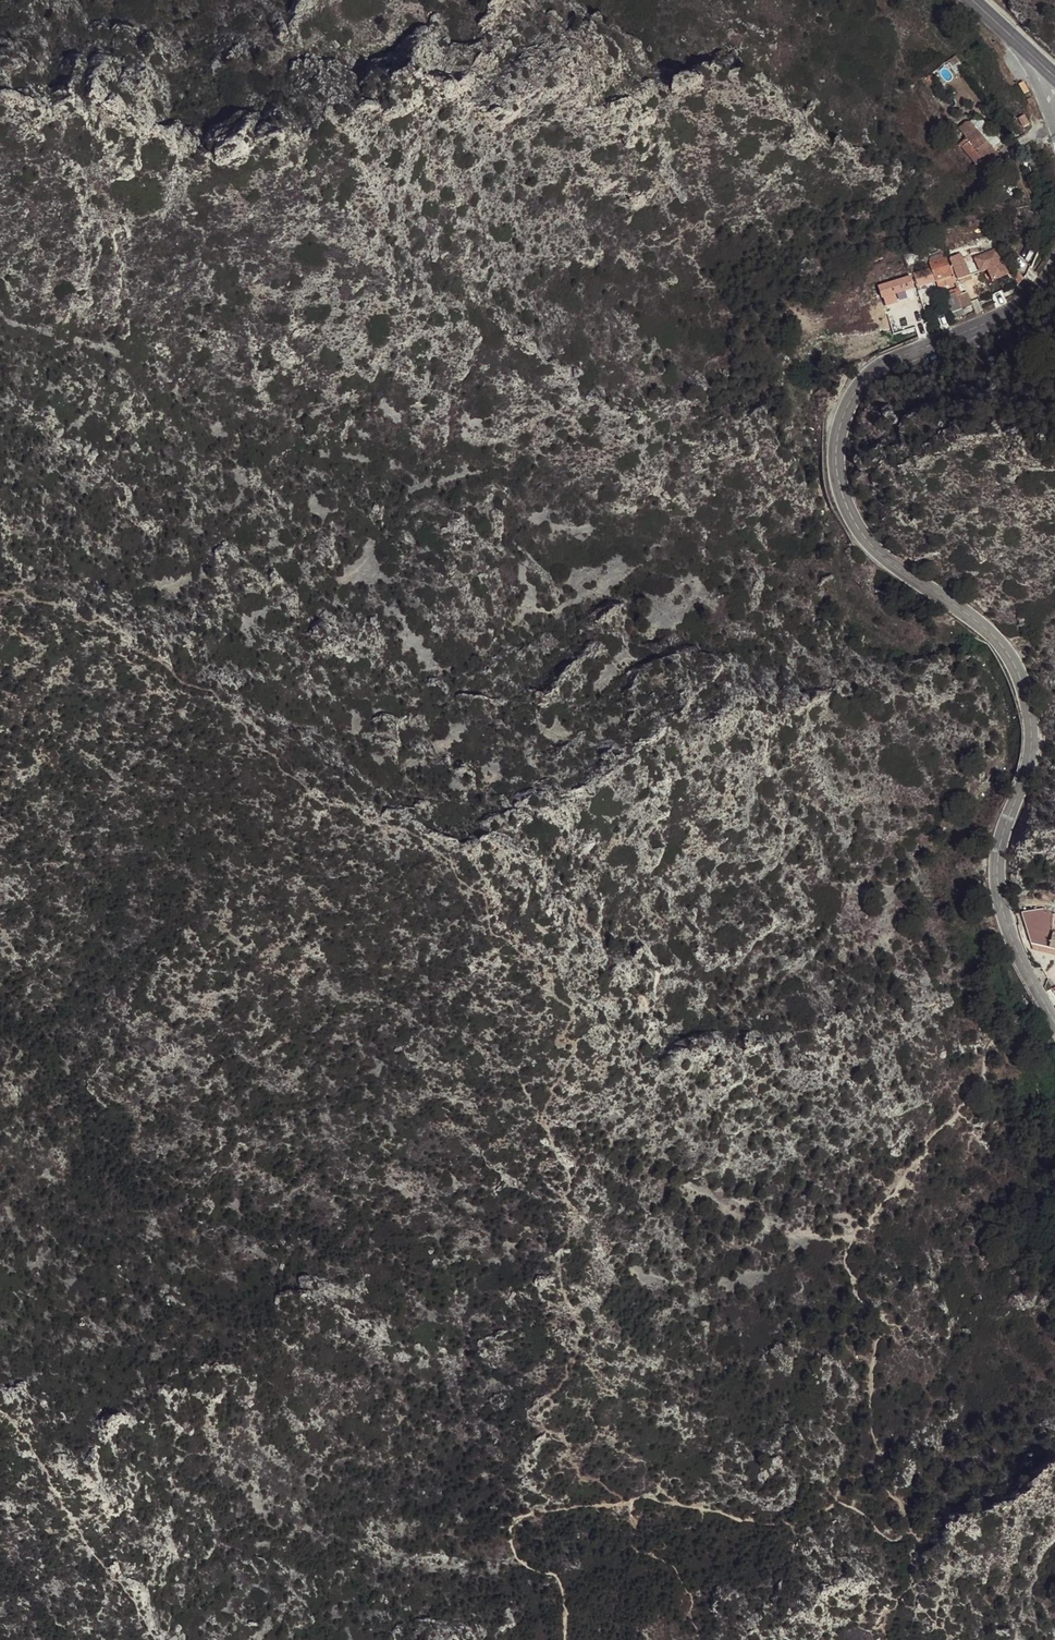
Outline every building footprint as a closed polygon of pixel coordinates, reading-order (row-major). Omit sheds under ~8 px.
[(1023,81),(1019,84),(1024,94),(1029,91),(1023,81)] [(978,130),(968,139),(970,141),(967,144),(971,148),(974,146),(993,168),(1004,159),(978,130)] [(972,276),(962,253),(949,258),(959,281),(972,276)] [(994,286),(1010,281),(1002,258),(975,266),(980,281),(990,278),(994,286)] [(950,269),(917,279),(921,291),(938,286),(942,296),(957,291),(950,269)] [(910,282),(880,291),(885,303),(915,294),(910,282)] [(957,297),(946,300),(950,316),(961,312),(957,297)] [(1054,911),(1037,914),(1040,935),(1054,939),(1054,923),(1054,911)]
